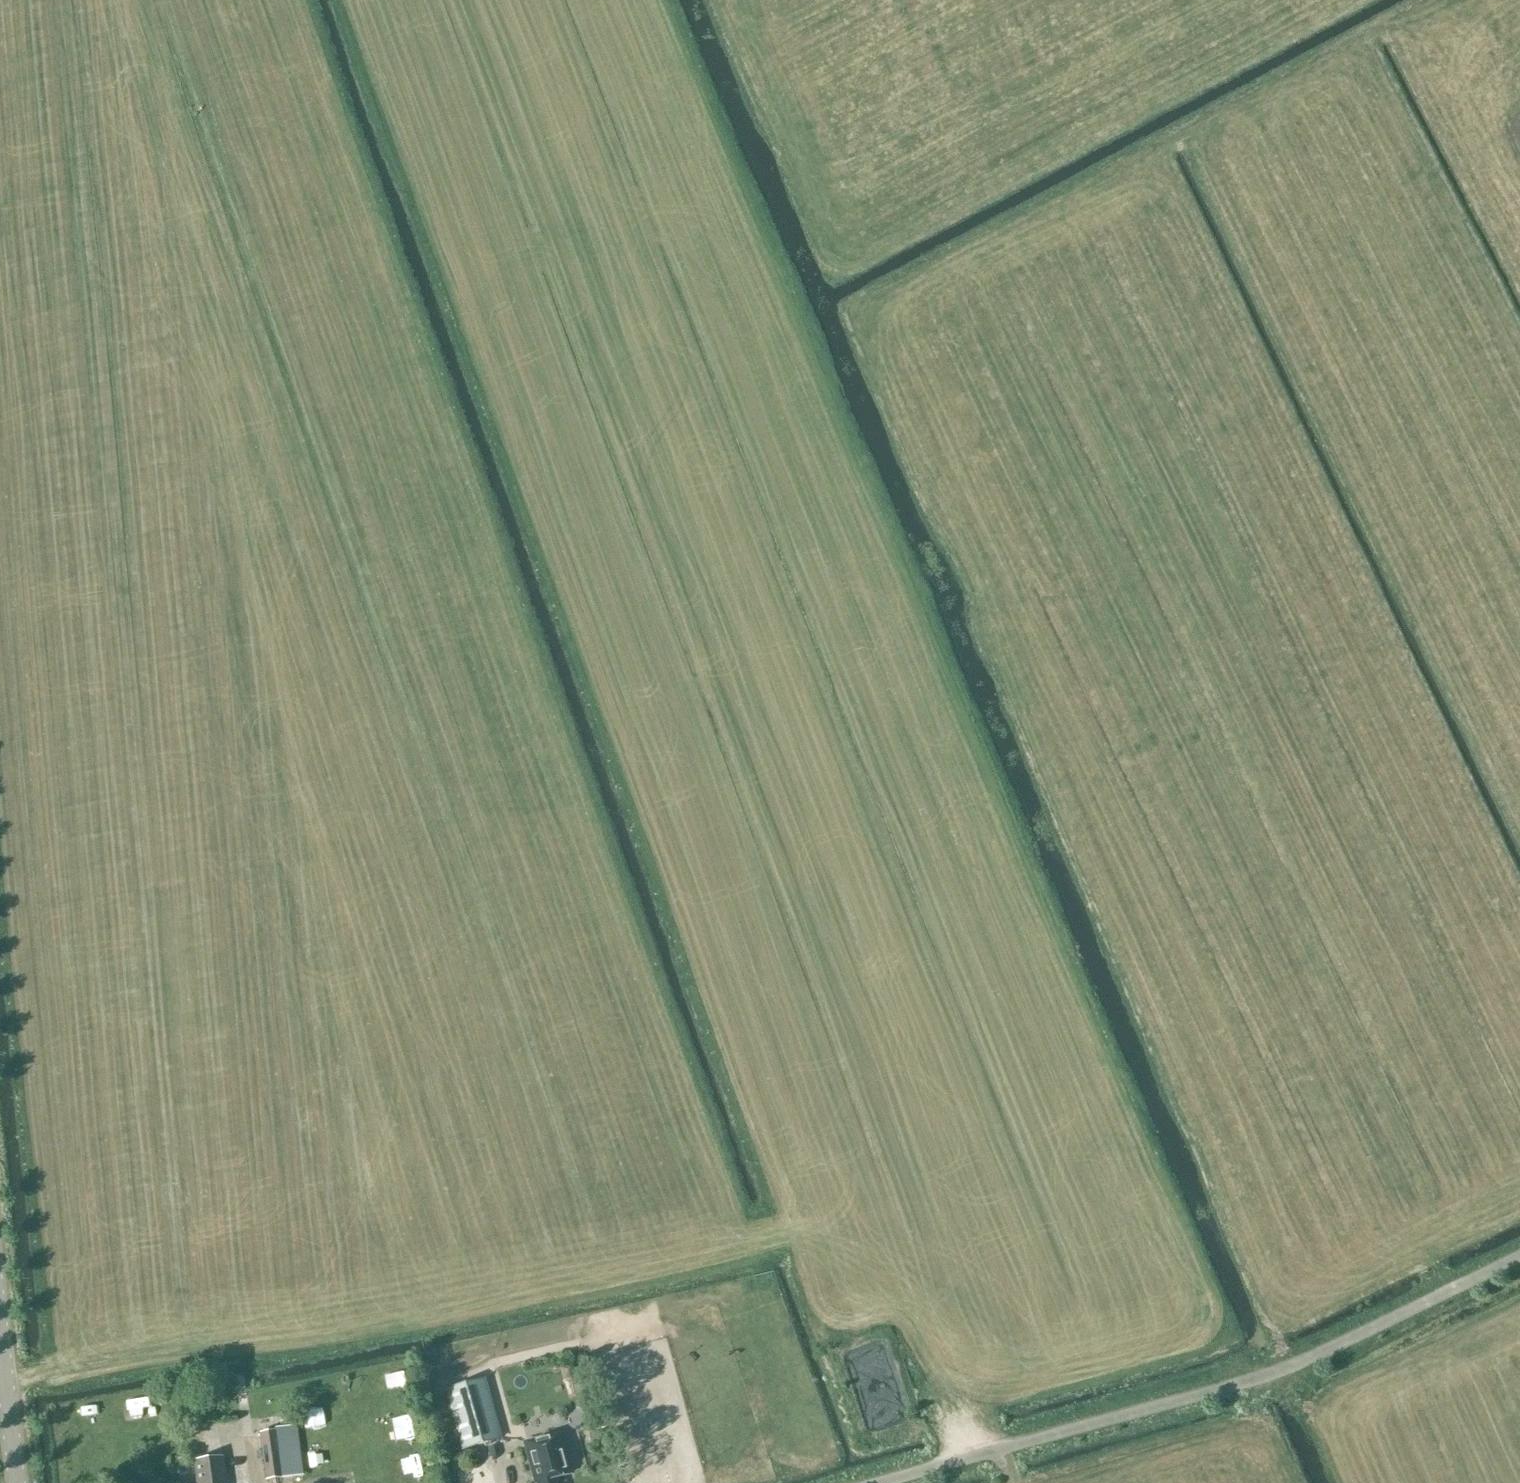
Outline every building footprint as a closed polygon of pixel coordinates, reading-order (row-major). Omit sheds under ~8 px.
[(484,1380),(446,1391),(462,1449),(500,1438),(484,1380)] [(297,1428),(260,1433),(266,1480),(303,1475),(297,1428)] [(523,1443),(535,1482),(556,1482),(554,1479),(570,1475),(558,1433),(523,1443)] [(220,1456),(191,1460),(194,1482),(224,1482),(220,1456)]
